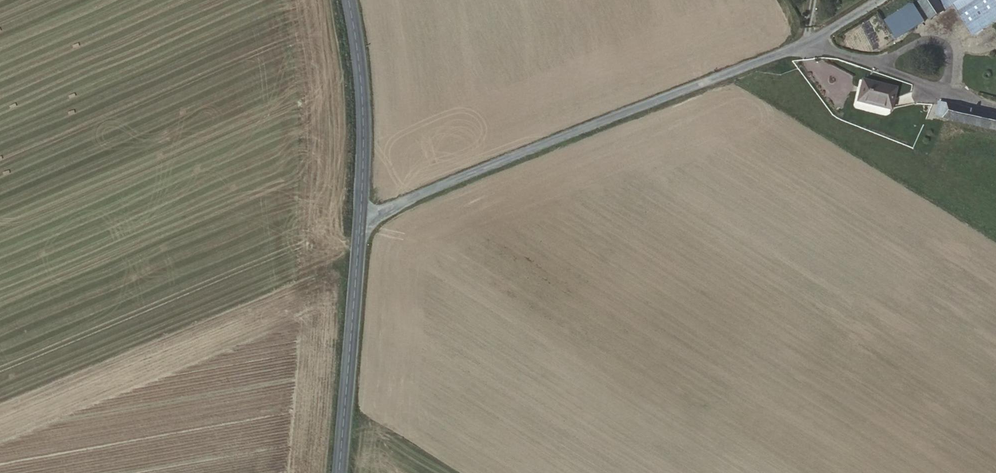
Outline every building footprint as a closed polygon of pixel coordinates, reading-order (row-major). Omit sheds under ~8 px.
[(913,5),(926,24),(928,27),(954,11),(946,0),(921,0),(913,5)] [(973,38),(995,25),(995,0),(946,0),(954,11),(973,38)] [(912,4),(884,22),(897,42),(926,24),(913,5),(912,4)] [(877,22),(868,33),(875,39),(884,28),(877,22)] [(860,81),(853,104),(874,109),(891,113),(898,90),(860,81)] [(938,100),(935,115),(995,130),(995,115),(938,100)]
